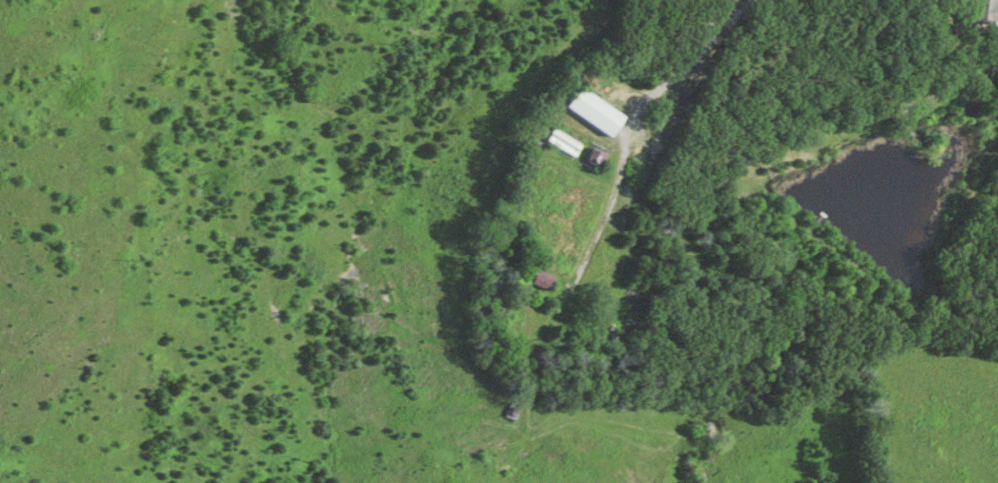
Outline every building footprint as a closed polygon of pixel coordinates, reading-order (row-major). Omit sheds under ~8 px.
[(992,3),(992,0),(970,0),(971,24),(997,24),(997,3),(992,3)] [(605,139),(619,118),(573,88),(559,109),(605,139)] [(598,171),(605,159),(592,152),(585,164),(598,171)] [(552,278),(534,270),(527,286),(545,295),(552,278)]
